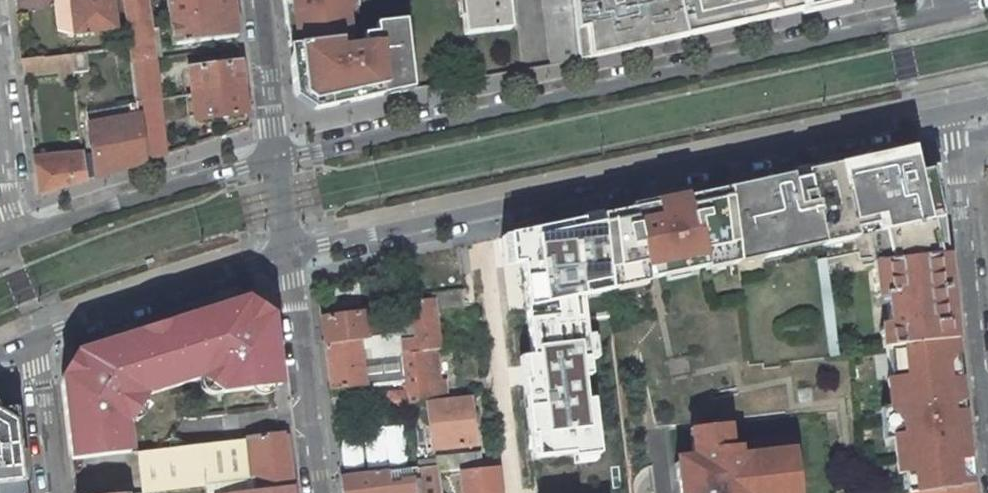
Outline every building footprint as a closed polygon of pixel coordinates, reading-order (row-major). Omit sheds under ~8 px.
[(114,0),(70,0),(74,35),(117,29),(114,0)] [(131,61),(154,59),(146,0),(124,0),(131,61)] [(173,45),(237,37),(232,0),(168,0),(173,45)] [(288,49),(302,47),(304,60),(289,62),(293,94),(318,112),(412,89),(405,21),(374,25),(375,34),(368,35),(369,45),(350,48),(345,9),(349,9),(348,0),(282,0),(288,49)] [(509,29),(506,0),(460,0),(464,34),(509,29)] [(550,63),(578,59),(572,0),(543,0),(550,63)] [(578,59),(802,9),(801,3),(816,0),(572,0),(578,59)] [(845,0),(816,0),(801,3),(802,9),(845,0)] [(302,47),(288,49),(289,62),(304,60),(302,47)] [(70,54),(73,83),(76,109),(93,107),(86,52),(70,54)] [(73,83),(70,54),(21,60),(23,75),(58,71),(59,84),(73,83)] [(136,102),(158,99),(154,59),(131,61),(134,83),(136,102)] [(188,69),(191,94),(243,88),(240,62),(188,69)] [(127,100),(129,107),(137,105),(136,102),(134,83),(120,85),(122,101),(127,100)] [(195,120),(246,113),(243,88),(191,94),(195,120)] [(139,127),(161,124),(158,99),(136,102),(137,105),(138,116),(139,127)] [(124,108),(104,111),(106,122),(138,116),(137,105),(129,107),(127,100),(122,101),(124,108)] [(139,127),(138,116),(106,122),(87,125),(94,178),(144,162),(139,127)] [(161,124),(139,127),(144,162),(165,155),(161,124)] [(33,158),(37,195),(85,181),(81,149),(65,151),(66,154),(33,158)] [(726,189),(735,255),(761,249),(763,258),(791,251),(790,243),(820,237),(822,245),(855,238),(853,230),(874,226),(881,262),(944,255),(935,170),(916,174),(910,150),(726,189)] [(735,255),(726,189),(599,218),(607,291),(615,290),(612,278),(643,271),(645,280),(704,267),(702,258),(726,252),(729,264),(736,263),(735,255)] [(572,459),(602,455),(582,296),(607,291),(599,218),(504,238),(507,266),(517,265),(529,355),(517,357),(529,459),(571,454),(572,459)] [(872,263),(881,262),(874,226),(853,230),(855,238),(867,236),(872,263)] [(822,245),(820,237),(790,243),(791,251),(822,245)] [(763,258),(761,249),(735,255),(736,263),(763,258)] [(704,267),(704,270),(729,264),(726,252),(702,258),(704,267)] [(897,347),(954,340),(944,255),(881,262),(872,263),(876,298),(886,297),(887,306),(889,327),(879,328),(882,348),(886,348),(897,347)] [(612,278),(615,290),(646,283),(645,280),(643,271),(612,278)] [(463,305),(461,290),(431,293),(432,299),(411,302),(414,331),(397,334),(400,354),(424,351),(439,349),(434,309),(463,305)] [(886,297),(876,298),(877,307),(887,306),(886,297)] [(272,387),(279,386),(271,316),(246,300),(161,325),(76,354),(59,378),(69,459),(76,458),(67,380),(80,360),(85,358),(86,360),(226,316),(225,314),(245,308),(264,320),(272,387)] [(67,380),(76,458),(129,452),(125,424),(144,395),(198,378),(219,393),(272,387),(264,320),(245,308),(225,314),(226,316),(86,360),(85,358),(80,360),(67,380)] [(367,338),(363,312),(320,317),(323,344),(367,338)] [(380,322),(382,336),(397,334),(396,320),(380,322)] [(367,338),(323,344),(329,390),(403,381),(400,354),(397,334),(382,336),(367,338)] [(905,492),(920,492),(970,486),(959,387),(954,340),(897,347),(900,377),(889,378),(887,379),(897,474),(903,474),(905,492)] [(897,347),(886,348),(889,378),(900,377),(897,347)] [(433,381),(428,382),(424,351),(400,354),(403,381),(404,391),(406,404),(426,401),(437,400),(436,384),(434,385),(433,381)] [(406,407),(406,404),(404,391),(375,395),(377,410),(406,407)] [(474,444),(469,397),(437,400),(426,401),(432,449),(474,444)] [(14,416),(1,418),(0,416),(0,492),(23,492),(14,416)] [(757,444),(730,447),(727,425),(696,428),(697,442),(690,443),(692,455),(682,456),(684,479),(678,479),(679,492),(763,492),(757,444)] [(690,443),(697,442),(696,428),(689,429),(690,443)] [(285,434),(277,435),(198,444),(204,487),(204,492),(292,492),(285,434)] [(757,444),(763,492),(787,492),(799,492),(792,440),(757,444)] [(142,492),(149,492),(192,488),(204,487),(198,444),(136,451),(142,492)] [(444,458),(446,471),(459,470),(482,467),(480,452),(444,456),(444,458)] [(444,458),(412,462),(413,466),(413,469),(437,466),(438,472),(446,471),(444,458)] [(497,465),(482,467),(459,470),(461,492),(500,492),(497,465)] [(340,475),(342,492),(441,492),(438,472),(437,466),(413,469),(413,466),(340,475)]
